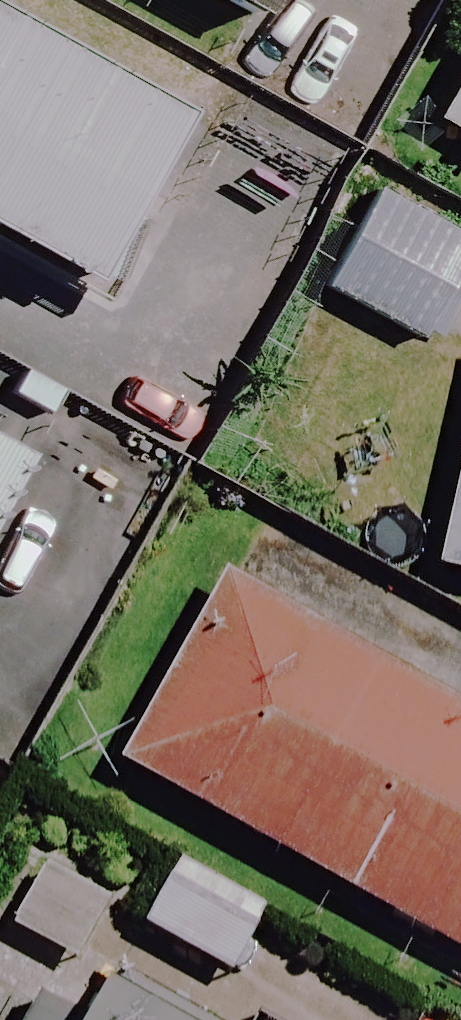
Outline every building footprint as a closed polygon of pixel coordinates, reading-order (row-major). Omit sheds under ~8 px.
[(248,28),(264,0),(198,0),(248,28)] [(0,32),(0,250),(74,290),(165,123),(0,32)] [(427,130),(460,149),(460,67),(427,130)] [(457,264),(367,218),(323,303),(414,348),(457,264)] [(430,584),(460,589),(460,403),(430,584)] [(0,460),(0,481),(9,465),(0,460)] [(222,589),(118,776),(460,968),(460,722),(222,589)] [(262,916),(179,871),(140,942),(224,987),(262,916)] [(93,1005),(85,1019),(119,1019),(93,1005)]
